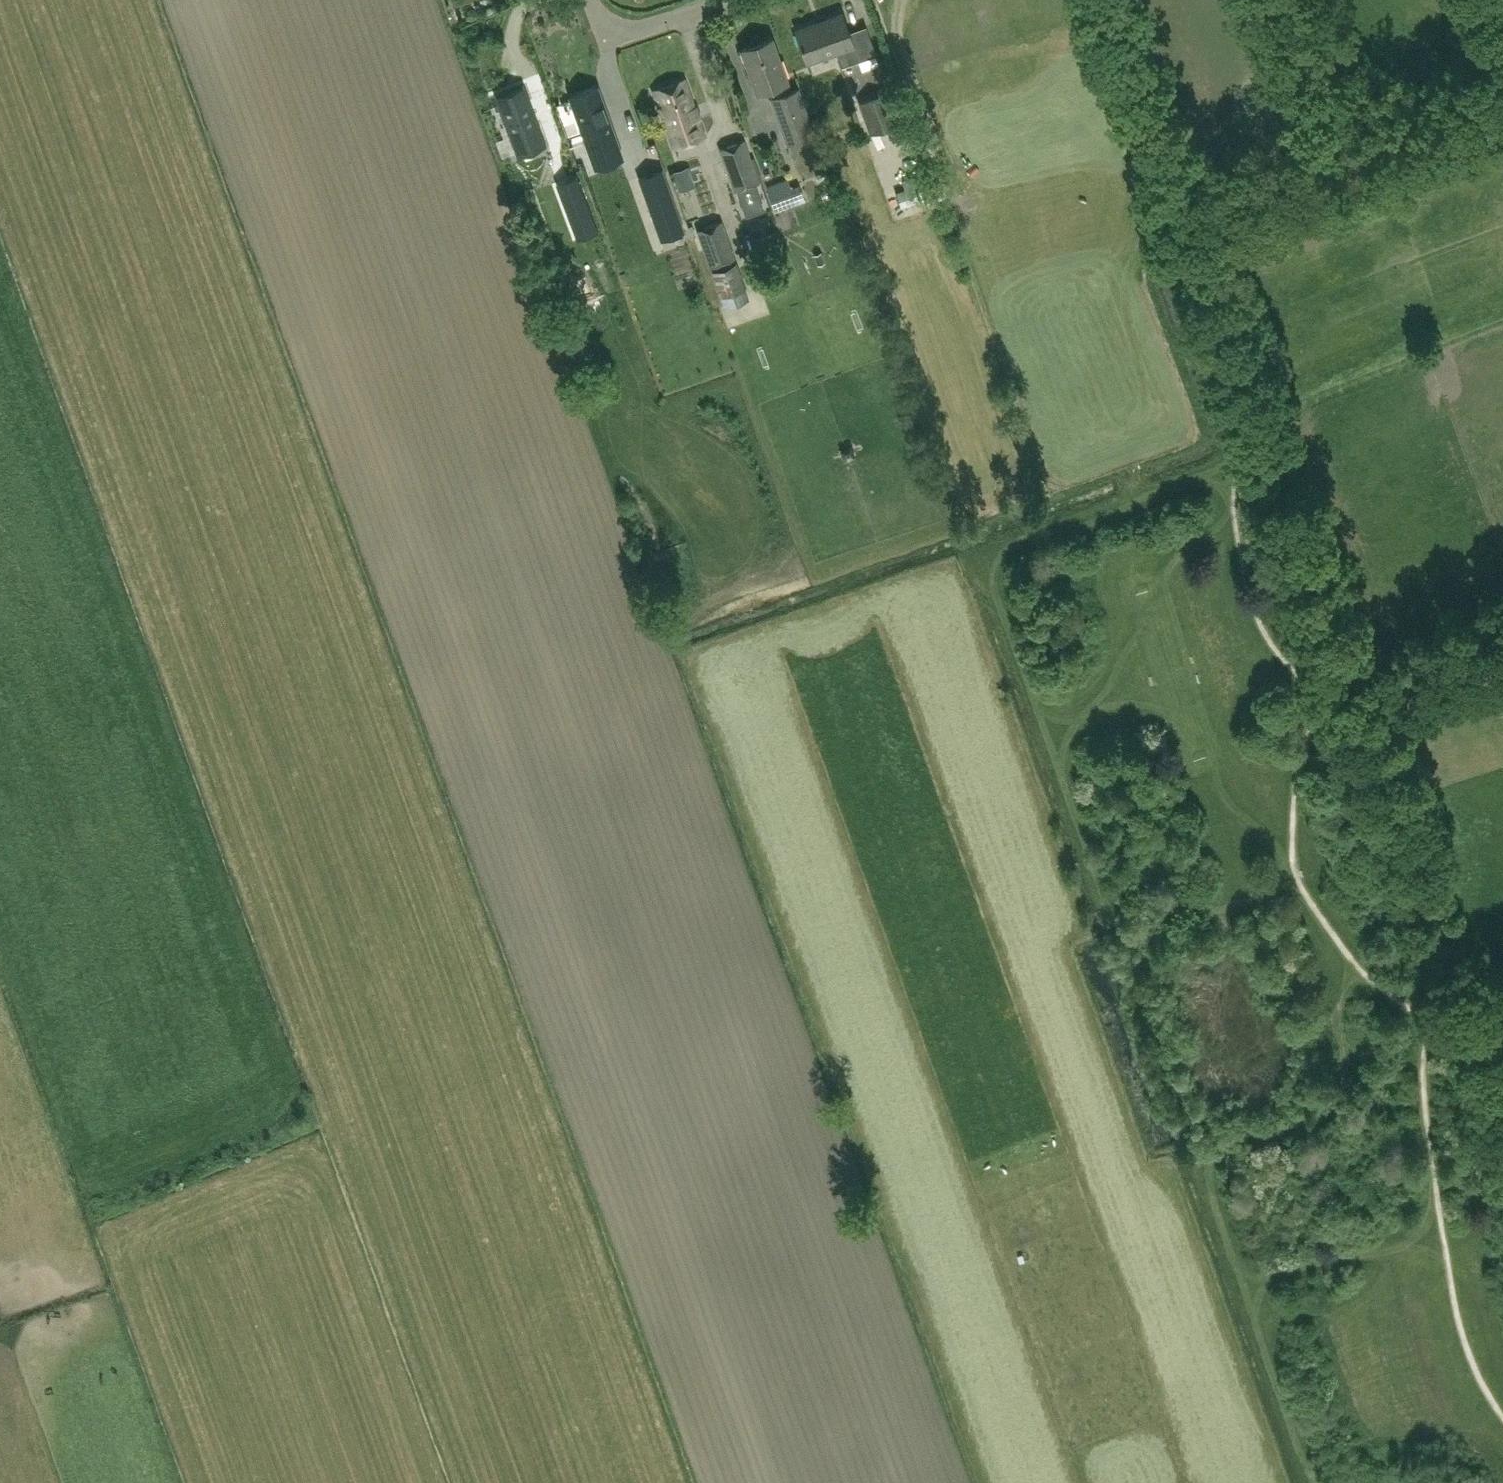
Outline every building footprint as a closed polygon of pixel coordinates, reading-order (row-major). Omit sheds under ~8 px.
[(858,61),(875,55),(875,54),(865,26),(848,33),(841,14),(795,31),(807,63),(836,52),(842,67),(858,61)] [(771,39),(742,49),(757,92),(786,81),(771,39)] [(684,81),(654,91),(674,146),(704,136),(684,81)] [(524,86),(495,96),(517,155),(546,144),(524,86)] [(590,155),(619,145),(598,87),(570,97),(590,155)] [(797,89),(771,99),(787,144),(814,134),(797,89)] [(858,103),(869,135),(898,124),(887,92),(858,103)] [(762,203),(755,183),(759,182),(744,141),(719,150),(734,191),(736,190),(743,210),(762,203)] [(529,160),(504,168),(513,196),(539,188),(529,160)] [(688,168),(674,173),(680,193),(695,188),(688,168)] [(639,177),(647,199),(669,191),(662,169),(639,177)] [(594,220),(581,186),(564,192),(581,224),(594,220)] [(799,186),(769,196),(774,212),(805,202),(799,186)] [(901,208),(919,201),(913,186),(895,192),(901,208)] [(669,191),(647,199),(661,239),(684,231),(669,191)] [(710,266),(734,258),(721,222),(697,231),(710,266)] [(585,274),(568,279),(577,310),(595,305),(585,274)]
